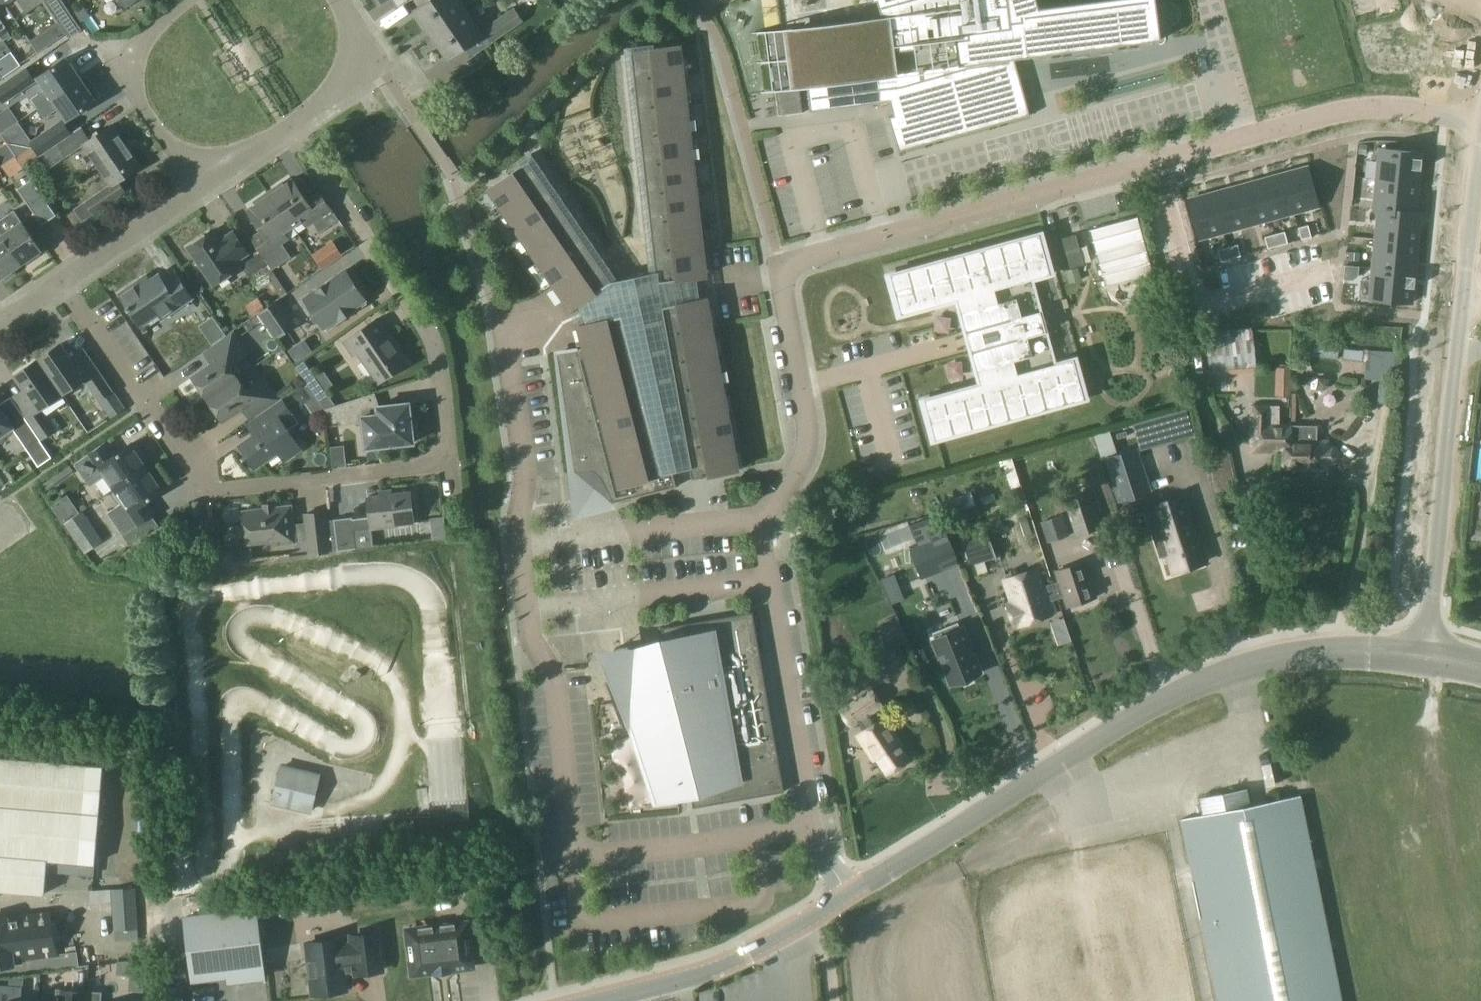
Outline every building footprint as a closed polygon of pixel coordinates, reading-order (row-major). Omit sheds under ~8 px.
[(26,13),(44,0),(17,0),(26,13)] [(71,13),(62,0),(44,0),(58,22),(71,13)] [(466,10),(459,0),(428,0),(414,9),(431,34),(466,10)] [(799,27),(810,111),(890,101),(894,115),(889,117),(898,151),(1030,115),(1014,58),(1161,39),(1156,0),(1099,0),(1039,8),(1037,0),(878,0),(882,16),(799,27)] [(491,43),(523,21),(514,7),(482,28),(491,43)] [(447,58),(482,34),(466,10),(431,34),(447,58)] [(2,39),(9,34),(0,20),(0,36),(2,39)] [(66,33),(58,22),(30,41),(38,52),(66,33)] [(797,68),(793,28),(770,31),(780,114),(803,113),(799,78),(793,79),(791,68),(797,68)] [(584,349),(558,353),(575,472),(592,470),(601,478),(612,501),(613,503),(676,486),(672,471),(691,467),(692,478),(738,469),(706,298),(700,299),(697,277),(706,276),(680,45),(631,50),(656,271),(611,281),(529,160),(488,188),(571,309),(577,304),(586,324),(578,326),(584,349)] [(38,108),(81,79),(66,57),(37,77),(45,89),(31,98),(38,108)] [(2,77),(13,69),(5,58),(0,61),(0,75),(2,77)] [(36,81),(26,66),(0,84),(0,99),(3,104),(36,81)] [(66,120),(95,100),(81,79),(38,108),(44,117),(58,108),(66,120)] [(11,121),(1,107),(0,107),(0,129),(11,121)] [(29,141),(38,155),(71,132),(62,119),(29,141)] [(83,145),(96,164),(125,144),(112,124),(90,139),(81,126),(71,132),(38,155),(39,156),(57,144),(66,157),(83,145)] [(1359,143),(1358,153),(1365,154),(1366,144),(1359,143)] [(75,207),(84,220),(95,212),(96,212),(125,192),(118,181),(140,166),(125,144),(96,164),(110,183),(75,207)] [(1379,151),(1376,182),(1418,185),(1421,155),(1379,151)] [(1306,166),(1281,173),(1292,214),(1318,207),(1306,166)] [(1281,173),(1258,179),(1269,220),(1292,214),(1281,173)] [(42,225),(56,215),(31,179),(18,188),(42,225)] [(269,191),(293,226),(302,220),(306,226),(313,221),(320,232),(338,219),(319,192),(306,200),(292,179),(284,184),(282,182),(269,191)] [(1258,179),(1234,186),(1245,226),(1269,220),(1258,179)] [(1376,182),(1373,212),(1378,212),(1416,213),(1418,185),(1376,182)] [(1234,186),(1211,192),(1222,233),(1245,226),(1234,186)] [(269,191),(254,201),(255,203),(247,209),(262,231),(251,238),(259,250),(267,262),(272,269),(290,257),(281,243),(288,239),(284,232),(293,226),(269,191)] [(1211,192),(1186,200),(1197,240),(1222,233),(1211,192)] [(41,250),(14,210),(0,219),(0,229),(23,263),(41,250)] [(1378,212),(1375,241),(1418,245),(1420,214),(1416,213),(1378,212)] [(1140,217),(1091,229),(1105,287),(1155,275),(1140,217)] [(1308,224),(1298,227),(1301,239),(1311,236),(1310,230),(1308,224)] [(0,229),(0,275),(1,277),(4,276),(6,279),(15,273),(13,269),(23,263),(0,229)] [(1285,231),(1275,234),(1278,245),(1288,242),(1285,231)] [(238,268),(234,262),(247,253),(233,232),(213,245),(206,234),(187,247),(213,285),(238,268)] [(1039,233),(890,274),(901,315),(957,299),(965,331),(963,332),(969,352),(971,352),(980,384),(924,399),(935,440),(1085,399),(1073,358),(1055,363),(1032,279),(1050,274),(1039,233)] [(1056,239),(1065,269),(1084,264),(1075,234),(1056,239)] [(1278,245),(1275,234),(1264,236),(1268,248),(1278,245)] [(1375,241),(1372,270),(1415,274),(1418,245),(1375,241)] [(1238,244),(1227,247),(1231,258),(1241,256),(1238,244)] [(1231,258),(1227,247),(1217,249),(1221,261),(1231,258)] [(267,262),(259,250),(246,258),(243,265),(247,272),(255,270),(267,262)] [(1345,265),(1344,278),(1354,279),(1358,276),(1359,266),(1345,265)] [(337,318),(338,320),(340,319),(343,319),(346,318),(349,316),(351,313),(353,310),(355,309),(353,307),(365,299),(362,296),(362,293),(361,289),(359,287),(356,285),(353,283),(345,270),(304,298),(324,327),(337,318)] [(1372,270),(1369,301),(1412,305),(1415,274),(1372,270)] [(119,294),(144,330),(192,297),(175,273),(163,281),(159,274),(141,286),(138,281),(119,294)] [(276,338),(296,325),(279,300),(259,313),(276,338)] [(197,326),(212,347),(227,337),(212,316),(197,326)] [(386,336),(382,335),(373,321),(343,342),(352,356),(357,353),(378,383),(408,363),(388,334),(386,336)] [(1250,326),(1204,332),(1209,371),(1256,366),(1250,326)] [(193,376),(207,398),(237,378),(229,365),(246,354),(232,333),(227,337),(212,347),(205,352),(212,363),(193,376)] [(1337,359),(1338,342),(1306,339),(1304,356),(1337,359)] [(38,359),(61,393),(84,378),(98,399),(112,390),(90,357),(77,366),(61,343),(38,359)] [(1397,362),(1397,349),(1369,348),(1368,361),(1365,361),(1365,378),(1402,379),(1402,362),(1397,362)] [(39,408),(61,393),(38,359),(15,375),(31,399),(18,407),(40,439),(54,430),(39,408)] [(1276,365),(1276,386),(1290,386),(1290,365),(1276,365)] [(237,378),(207,398),(222,420),(242,406),(250,417),(277,399),(263,378),(246,390),(237,378)] [(317,388),(289,400),(296,416),(324,403),(317,388)] [(409,403),(377,406),(372,393),(325,409),(327,424),(362,420),(365,448),(413,442),(413,440),(416,437),(415,426),(411,424),(409,403)] [(300,449),(294,439),(287,429),(298,422),(282,398),(255,417),(263,429),(240,445),(241,447),(240,451),(243,455),(248,456),(255,466),(277,451),(284,460),(300,449)] [(1250,405),(1249,451),(1283,451),(1283,439),(1284,439),(1289,439),(1289,424),(1278,424),(1278,406),(1268,406),(1250,405)] [(40,439),(18,407),(5,416),(0,408),(0,435),(11,427),(38,467),(52,458),(40,439)] [(1283,451),(1283,468),(1284,468),(1326,469),(1327,441),(1316,441),(1316,425),(1306,424),(1289,424),(1289,439),(1284,439),(1283,439),(1283,451)] [(114,489),(147,466),(131,443),(109,458),(100,445),(73,463),(89,487),(105,476),(114,489)] [(322,465),(338,464),(337,445),(321,446),(322,465)] [(1150,491),(1142,468),(1135,448),(1105,458),(1111,476),(1119,501),(1150,491)] [(147,466),(114,489),(123,502),(107,513),(123,536),(150,518),(141,505),(163,489),(147,466)] [(352,517),(334,519),(338,550),(356,548),(373,546),(371,528),(413,523),(410,492),(367,497),(370,517),(352,519),(352,517)] [(1183,496),(1145,508),(1160,556),(1168,554),(1171,563),(1201,553),(1183,496)] [(1066,508),(1074,535),(1099,527),(1090,500),(1066,508)] [(324,512),(304,514),(305,524),(289,525),(286,506),(238,511),(241,543),(267,540),(271,544),(290,542),(290,541),(307,539),(309,554),(329,551),(324,512)] [(933,516),(909,525),(917,545),(910,548),(922,578),(959,563),(939,514),(933,516)] [(1041,522),(1045,536),(1064,530),(1060,516),(1041,522)] [(987,535),(963,543),(970,566),(995,557),(987,535)] [(1052,584),(1057,598),(1062,596),(1065,606),(1095,597),(1083,561),(1054,571),(1057,582),(1052,584)] [(1057,598),(1052,584),(1043,587),(1037,569),(1018,576),(1016,569),(1010,571),(1012,578),(1003,580),(1011,602),(1007,603),(1015,626),(1055,613),(1051,600),(1057,598)] [(632,652),(631,645),(595,651),(606,682),(624,729),(655,814),(784,791),(752,611),(661,627),(664,644),(632,652)] [(888,641),(906,633),(896,615),(879,623),(888,641)] [(958,622),(932,632),(935,639),(933,640),(951,684),(980,672),(962,628),(960,629),(958,622)] [(848,662),(855,684),(878,678),(871,655),(848,662)] [(838,709),(851,729),(885,707),(871,687),(838,709)] [(265,714),(280,720),(287,705),(271,698),(265,714)] [(876,758),(886,773),(908,759),(899,746),(901,744),(884,718),(857,736),(873,760),(876,758)] [(319,736),(320,720),(304,719),(303,735),(319,736)] [(47,860),(79,863),(87,764),(0,756),(0,852),(48,857),(47,860)] [(319,776),(281,767),(272,802),(310,811),(319,776)] [(1300,795),(1251,805),(1248,789),(1200,798),(1204,814),(1181,819),(1218,1000),(1342,1000),(1300,795)] [(47,860),(48,857),(0,852),(0,891),(44,895),(47,860)] [(138,928),(136,887),(111,889),(114,930),(138,928)] [(265,976),(257,909),(183,918),(191,979),(227,974),(228,981),(265,976)] [(13,965),(12,961),(34,958),(36,968),(45,966),(44,957),(56,955),(49,912),(0,917),(0,967),(13,965)] [(467,922),(407,930),(413,974),(434,971),(435,974),(451,972),(450,969),(472,967),(467,922)] [(305,957),(308,960),(313,994),(327,992),(331,995),(339,994),(342,990),(345,990),(343,972),(355,970),(355,974),(382,970),(377,933),(351,937),(352,944),(340,945),(339,939),(306,943),(307,945),(304,946),(305,957)] [(21,987),(0,985),(0,1000),(20,1000),(21,987)] [(87,992),(57,990),(56,1000),(86,1000),(87,992)] [(86,1000),(100,1000),(100,993),(87,992),(86,1000)]
